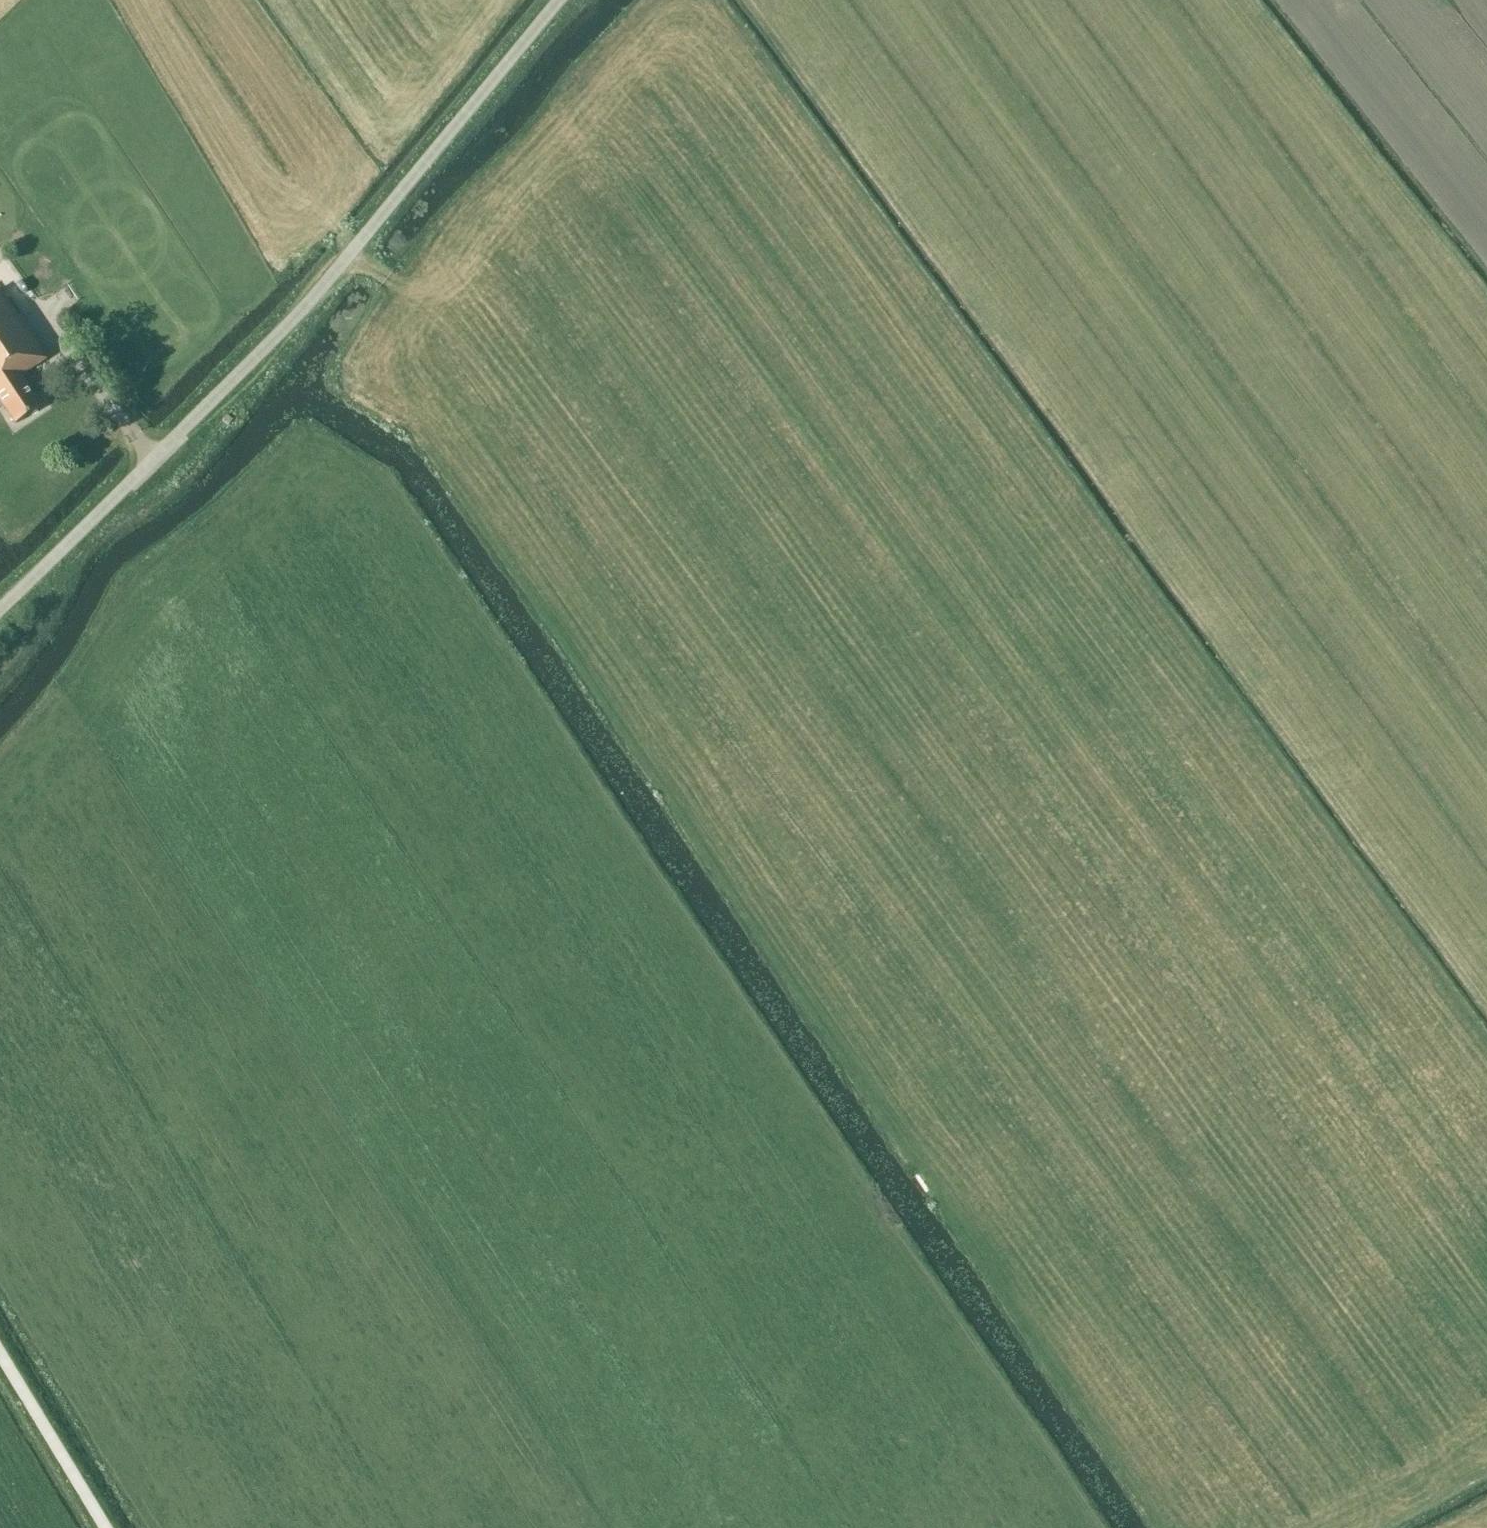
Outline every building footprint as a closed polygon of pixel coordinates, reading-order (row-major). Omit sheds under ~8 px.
[(41,406),(21,375),(46,358),(0,289),(0,399),(16,422),(41,406)]
